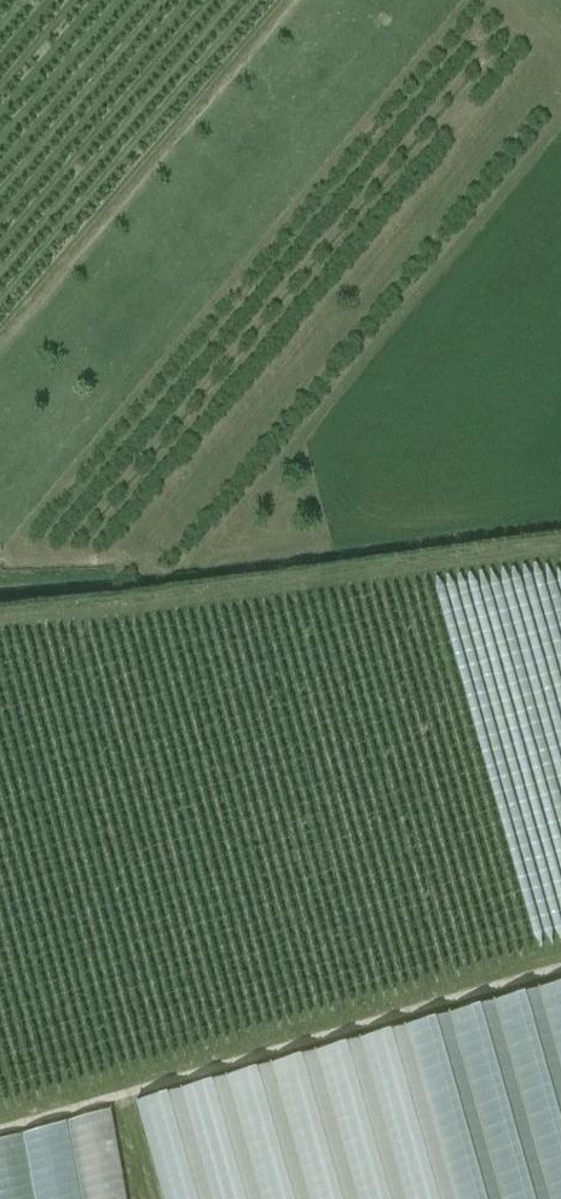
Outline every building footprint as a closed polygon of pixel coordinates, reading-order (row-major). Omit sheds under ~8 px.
[(0,1136),(0,1198),(128,1198),(110,1113),(0,1136)]
